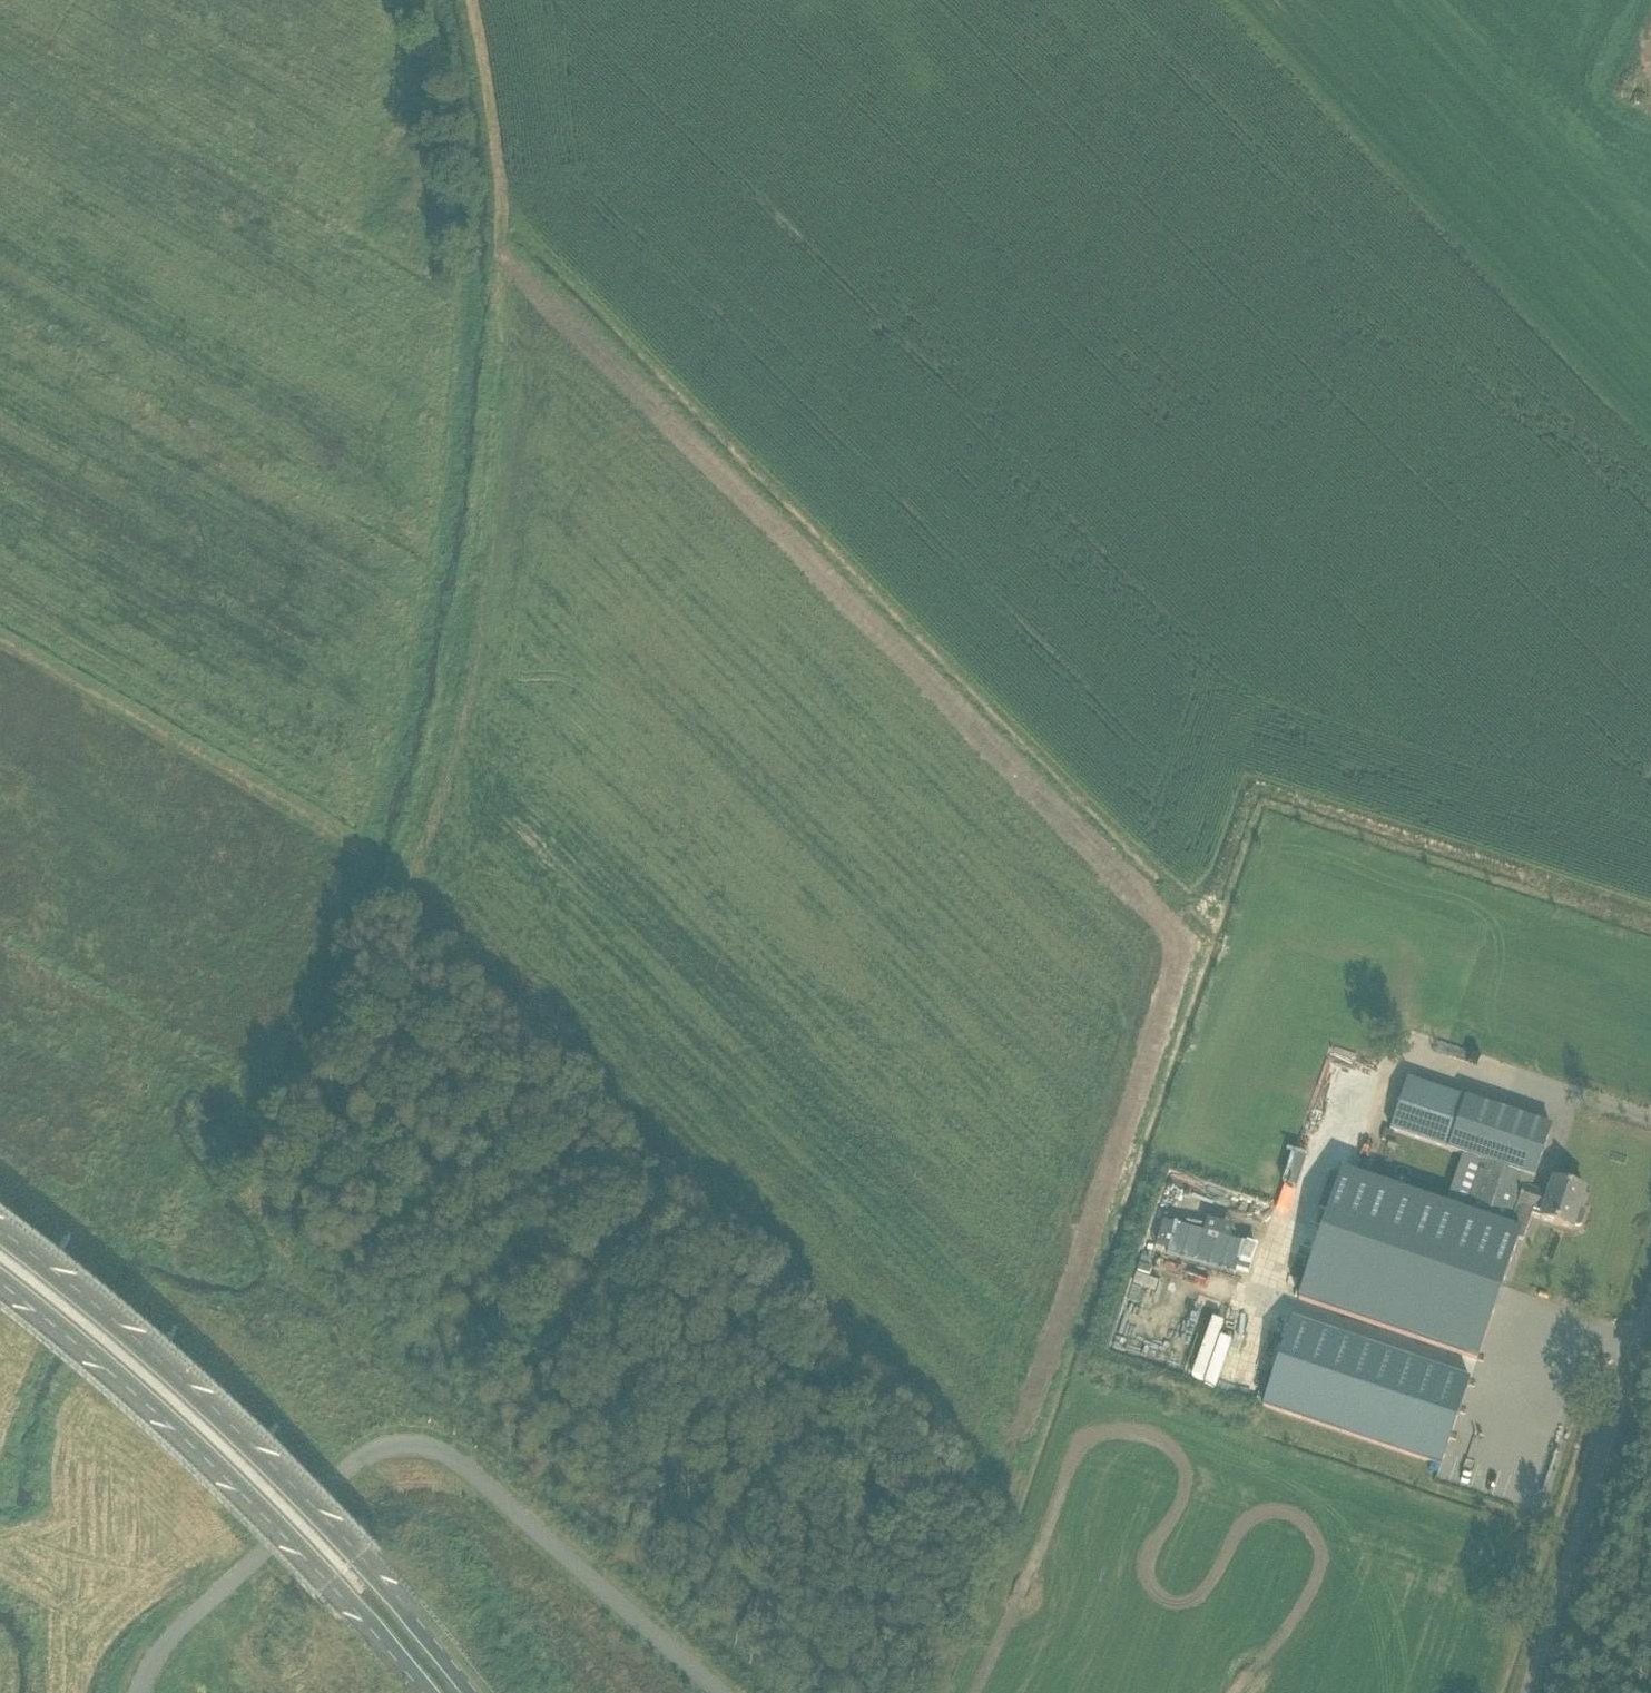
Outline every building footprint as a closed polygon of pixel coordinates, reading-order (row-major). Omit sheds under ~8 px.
[(1386,1107),(1379,1128),(1537,1182),(1557,1122),(1399,1069),(1386,1107)] [(1341,1173),(1298,1300),(1477,1361),(1518,1240),(1507,1237),(1510,1229),(1462,1213),(1446,1207),(1441,1205),(1365,1180),(1364,1181),(1341,1173)] [(1534,1191),(1528,1209),(1543,1214),(1541,1220),(1572,1231),(1574,1226),(1577,1227),(1580,1226),(1584,1214),(1582,1211),(1579,1210),(1585,1193),(1553,1182),(1548,1196),(1534,1191)] [(1290,1321),(1262,1405),(1441,1465),(1469,1381),(1290,1321)]
